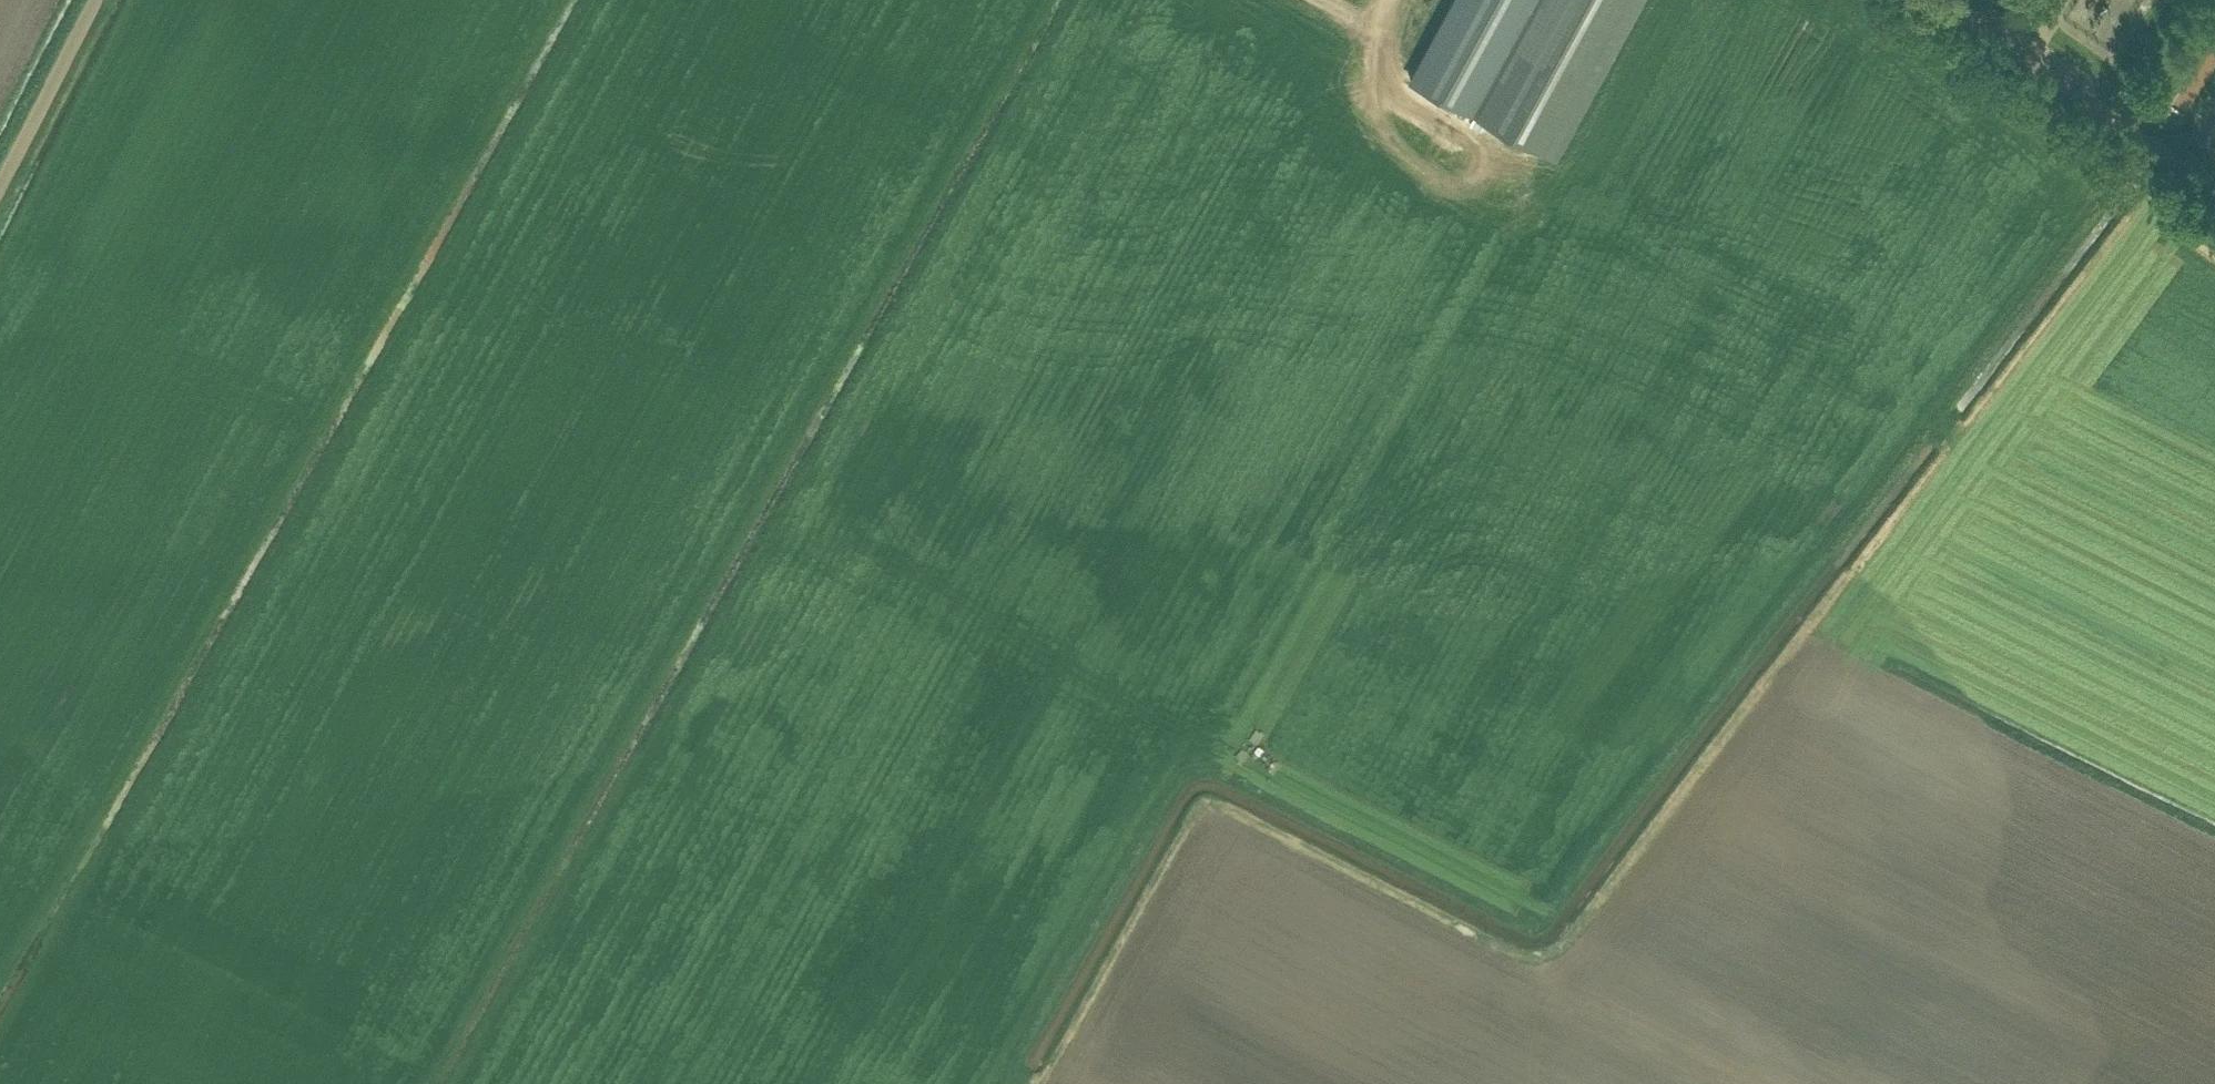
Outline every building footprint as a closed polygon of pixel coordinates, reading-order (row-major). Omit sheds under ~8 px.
[(1411,79),(1555,158),(1641,0),(1454,0),(1411,79)]
